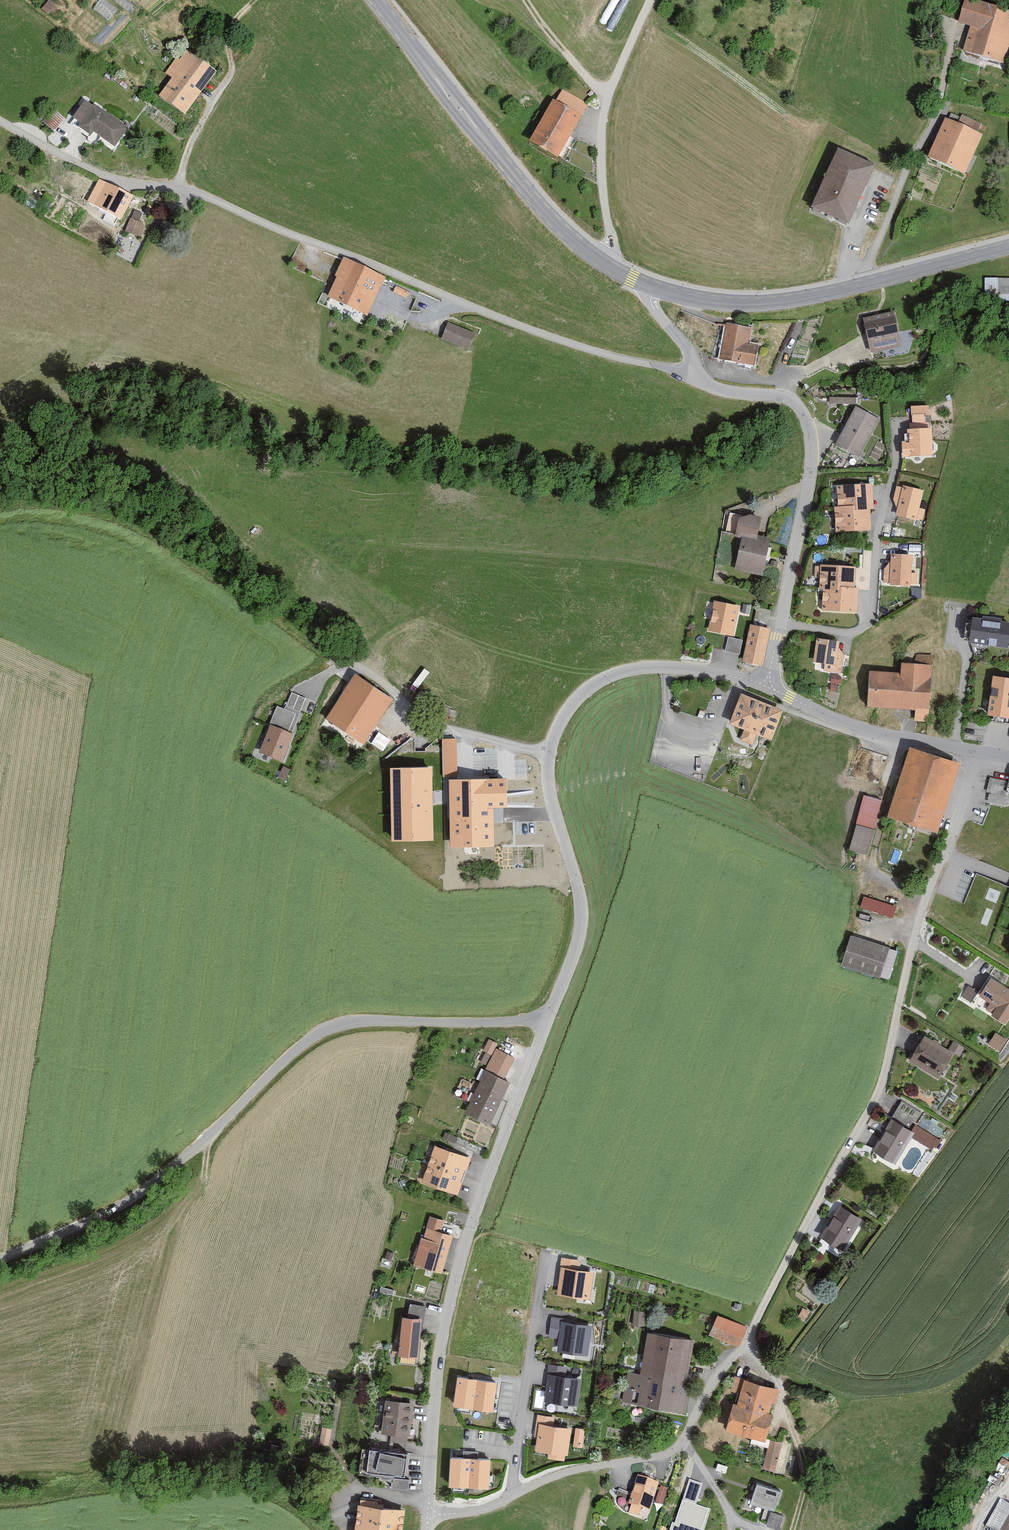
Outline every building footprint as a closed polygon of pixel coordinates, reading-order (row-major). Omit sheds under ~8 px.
[(59,4),(54,0),(49,0),(43,8),(51,14),(59,4)] [(93,7),(108,19),(117,8),(107,0),(99,0),(93,7)] [(976,0),(964,0),(957,22),(971,26),(964,50),(1003,63),(1008,42),(1008,10),(976,0)] [(214,72),(188,53),(182,62),(178,59),(167,76),(173,80),(159,99),(185,118),(201,95),(199,93),(214,72)] [(581,114),(552,98),(528,140),(557,156),(581,114)] [(85,103),(73,120),(82,126),(79,130),(90,136),(92,133),(115,149),(127,130),(85,103)] [(65,120),(55,110),(49,117),(43,123),(53,132),(65,120)] [(40,119),(43,123),(49,117),(45,114),(40,119)] [(945,117),(927,156),(964,174),(982,135),(945,117)] [(838,150),(811,209),(846,225),(873,165),(838,150)] [(133,198),(99,180),(87,205),(106,215),(103,221),(118,228),(133,198)] [(142,225),(131,220),(126,233),(136,238),(142,225)] [(381,277),(341,260),(326,295),(366,312),(381,277)] [(985,278),(983,303),(1008,304),(1008,280),(985,278)] [(476,331),(447,320),(440,338),(469,349),(476,331)] [(750,325),(724,321),(717,359),(753,365),(757,342),(747,340),(750,325)] [(794,353),(801,325),(791,322),(785,351),(794,353)] [(895,323),(864,329),(868,352),(899,346),(895,323)] [(854,405),(834,442),(858,456),(879,419),(854,405)] [(928,405),(912,406),(913,422),(906,422),(907,441),(900,441),(901,456),(933,454),(931,421),(929,421),(928,405)] [(871,483),(837,485),(838,504),(833,504),(835,530),(870,527),(869,508),(873,508),(871,483)] [(923,489),(896,483),(891,501),(899,503),(896,514),(923,520),(926,507),(920,506),(923,489)] [(759,518),(738,514),(735,532),(740,533),(756,536),(759,518)] [(756,536),(740,533),(733,568),(762,574),(769,539),(756,536)] [(912,554),(890,553),(890,563),(884,563),(883,583),(916,585),(917,570),(911,570),(912,554)] [(854,564),(813,562),(812,578),(818,578),(818,587),(822,587),(821,607),(856,609),(857,587),(853,586),(854,564)] [(737,603),(712,598),(710,606),(707,605),(704,617),(707,618),(705,627),(730,632),(737,603)] [(1008,617),(968,611),(964,636),(1004,642),(1008,617)] [(769,627),(749,623),(742,660),(761,664),(769,627)] [(740,653),(743,639),(728,635),(725,649),(740,653)] [(838,641),(816,638),(813,660),(826,661),(825,670),(842,672),(844,653),(838,646),(838,641)] [(899,677),(869,676),(868,705),(915,707),(915,718),(928,719),(931,662),(900,660),(899,677)] [(355,674),(326,719),(364,744),(393,700),(355,674)] [(986,714),(1008,717),(1008,678),(992,675),(986,714)] [(305,698),(292,693),(286,706),(286,705),(284,709),(278,706),(270,725),(292,734),(301,711),(300,711),(305,698)] [(782,709),(740,693),(728,723),(744,729),(740,738),(752,743),(755,733),(771,738),(782,709)] [(270,725),(259,751),(284,762),(295,735),(292,734),(270,725)] [(384,748),(390,737),(379,731),(372,742),(384,748)] [(763,750),(723,732),(717,746),(757,763),(763,750)] [(959,765),(910,749),(886,815),(936,831),(959,765)] [(431,767),(390,768),(392,842),(433,841),(431,767)] [(990,774),(987,789),(1008,792),(1008,777),(990,774)] [(506,780),(449,781),(450,848),(494,847),(494,808),(506,808),(506,780)] [(882,798),(863,793),(849,847),(868,852),(882,798)] [(897,949),(851,936),(842,964),(889,978),(897,949)] [(988,974),(977,993),(989,1000),(983,1009),(1005,1023),(1008,1016),(1008,987),(988,974)] [(967,985),(962,995),(973,1000),(978,989),(967,985)] [(1001,1050),(1008,1037),(996,1030),(988,1043),(1001,1050)] [(921,1036),(909,1059),(939,1075),(952,1052),(921,1036)] [(953,1039),(948,1048),(959,1055),(964,1046),(953,1039)] [(511,1078),(485,1067),(466,1109),(492,1121),(511,1078)] [(890,1117),(872,1149),(897,1162),(915,1131),(913,1130),(890,1117)] [(916,1124),(913,1130),(915,1131),(912,1136),(930,1145),(935,1133),(916,1124)] [(471,1156),(434,1143),(421,1179),(458,1192),(471,1156)] [(838,1204),(821,1233),(845,1246),(862,1217),(838,1204)] [(430,1214),(427,1226),(440,1230),(443,1217),(430,1214)] [(440,1230),(427,1226),(424,1235),(420,1234),(413,1262),(443,1270),(452,1233),(440,1230)] [(580,1257),(561,1254),(555,1292),(590,1297),(594,1268),(578,1265),(580,1257)] [(421,1314),(402,1312),(397,1351),(416,1354),(421,1314)] [(595,1321),(552,1314),(549,1335),(559,1337),(557,1348),(589,1353),(595,1321)] [(743,1325),(715,1314),(708,1332),(736,1343),(743,1325)] [(692,1340),(646,1331),(638,1371),(626,1369),(621,1399),(684,1411),(688,1391),(683,1389),(692,1340)] [(567,1365),(548,1362),(542,1399),(580,1405),(584,1376),(565,1372),(567,1365)] [(497,1378),(457,1372),(453,1402),(493,1407),(497,1378)] [(778,1387),(742,1377),(736,1402),(732,1401),(725,1428),(764,1439),(778,1387)] [(414,1400),(385,1396),(381,1428),(410,1433),(414,1400)] [(553,1415),(539,1413),(534,1446),(550,1448),(549,1457),(564,1459),(565,1452),(568,1453),(573,1425),(552,1422),(553,1415)] [(329,1444),(333,1427),(322,1424),(318,1441),(329,1444)] [(574,1445),(584,1445),(585,1426),(575,1425),(574,1445)] [(767,1445),(768,1440),(751,1436),(750,1441),(767,1445)] [(790,1443),(769,1438),(762,1465),(783,1471),(790,1443)] [(407,1450),(369,1444),(365,1467),(404,1473),(407,1450)] [(490,1455),(450,1453),(448,1483),(488,1485),(490,1455)] [(410,1478),(391,1476),(390,1486),(409,1488),(410,1478)] [(659,1483),(638,1476),(629,1504),(650,1511),(659,1483)] [(702,1483),(687,1479),(671,1529),(703,1529),(710,1507),(696,1503),(702,1483)] [(782,1487),(759,1480),(752,1501),(775,1508),(782,1487)] [(656,1501),(663,1503),(667,1487),(660,1485),(656,1501)] [(1001,1498),(986,1524),(990,1526),(988,1529),(1001,1529),(1008,1516),(1008,1502),(1001,1498)] [(357,1501),(353,1529),(402,1529),(405,1507),(357,1501)] [(784,1515),(771,1510),(765,1523),(779,1529),(784,1515)]
